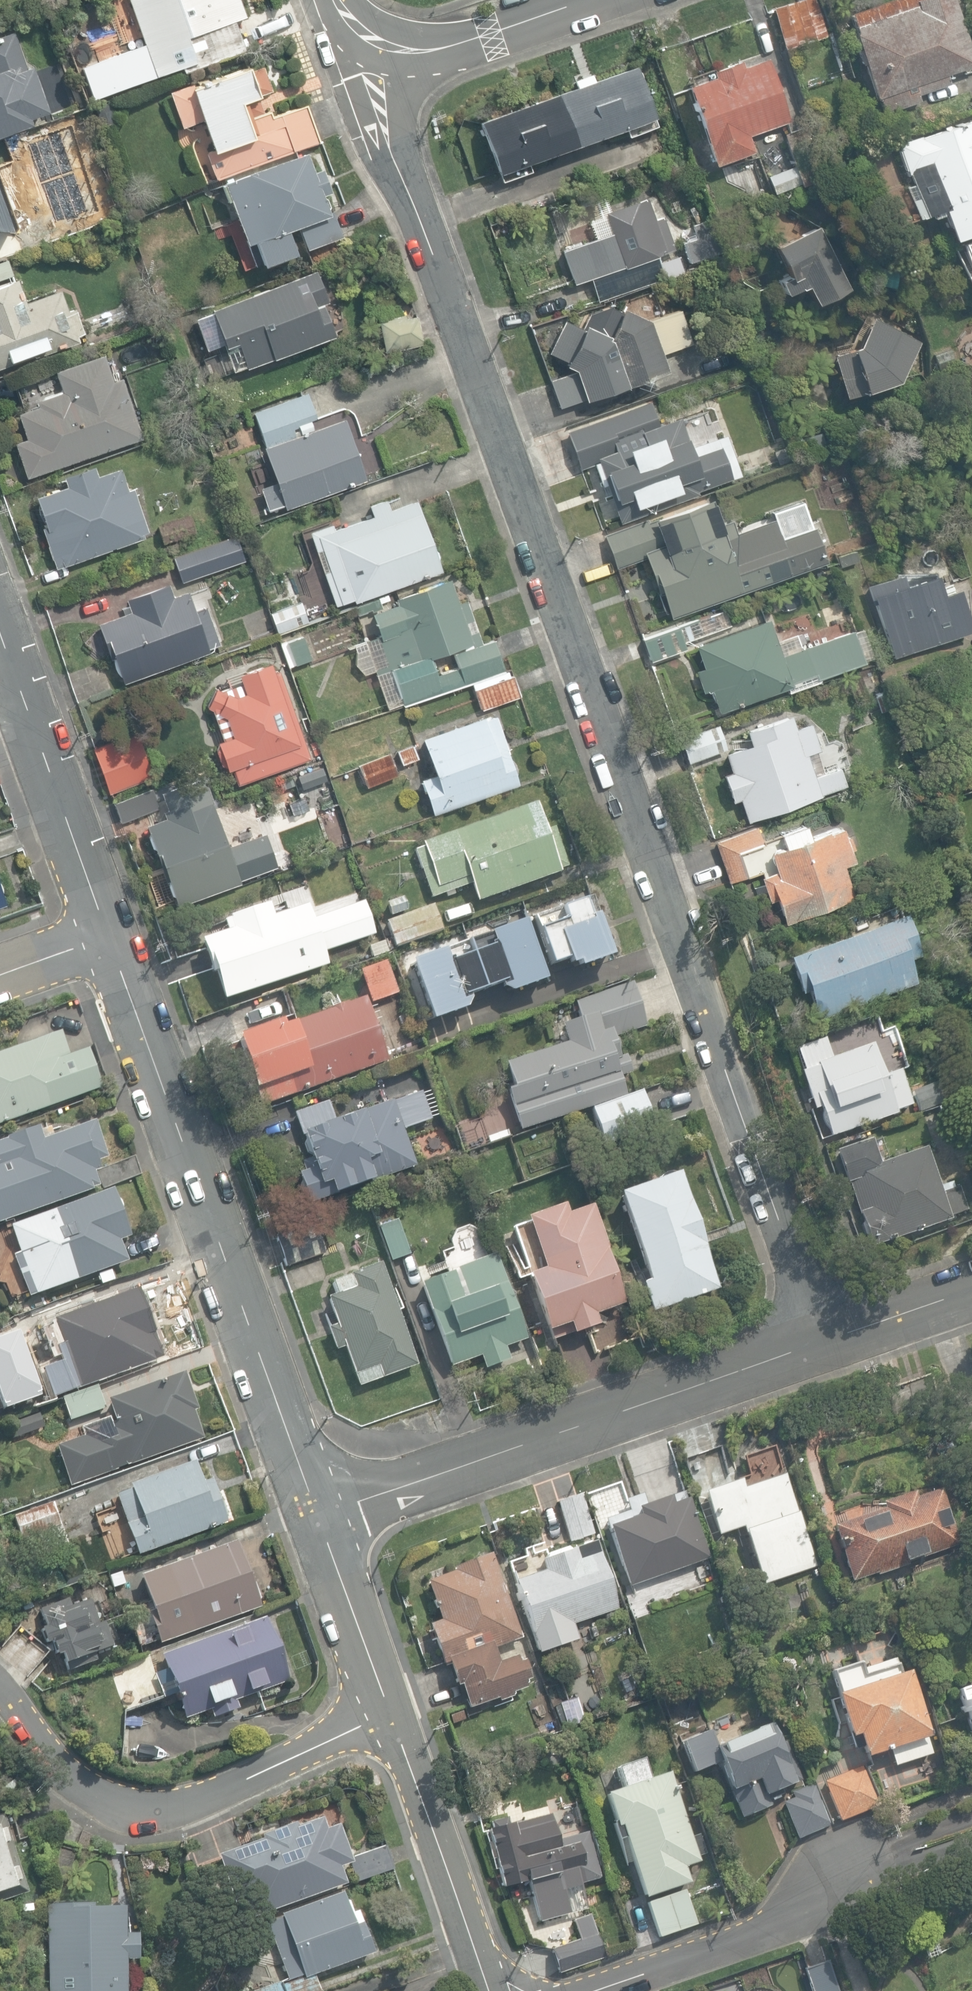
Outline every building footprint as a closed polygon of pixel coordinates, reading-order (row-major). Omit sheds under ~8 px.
[(156,78),(181,69),(183,75),(245,52),(234,22),(246,17),(239,0),(126,0),(156,78)] [(785,49),(826,37),(815,0),(797,0),(772,8),(785,49)] [(883,113),(919,101),(917,95),(949,84),(946,75),(971,66),(971,58),(952,0),(888,0),(849,13),(855,32),(852,33),(875,98),(878,97),(883,113)] [(30,125),(27,118),(47,111),(31,65),(26,67),(14,31),(0,36),(0,135),(30,125)] [(789,122),(768,60),(743,68),(741,61),(711,71),(713,78),(686,87),(713,165),(753,152),(747,136),(789,122)] [(195,139),(209,181),(319,144),(306,104),(270,116),(268,111),(262,113),(257,99),(256,95),(268,91),(258,63),(174,92),(186,126),(203,120),(208,135),(198,138),(195,139)] [(480,120),(498,173),(655,118),(636,65),(480,120)] [(83,75),(91,99),(108,93),(100,69),(83,75)] [(919,138),(919,136),(897,143),(907,173),(908,172),(912,183),(904,186),(914,217),(942,208),(952,240),(971,233),(971,120),(919,138)] [(20,218),(28,242),(94,218),(83,188),(100,182),(90,156),(94,154),(82,121),(53,132),(63,159),(57,162),(54,154),(35,161),(38,170),(6,181),(14,205),(6,208),(11,221),(20,218)] [(771,192),(802,181),(801,177),(826,168),(810,126),(783,135),(795,167),(766,177),(771,192)] [(253,242),(261,266),(295,255),(287,230),(299,227),(305,247),(341,235),(333,212),(328,214),(322,197),(331,194),(323,169),(312,173),(306,153),(220,182),(227,203),(231,202),(245,245),(253,242)] [(589,277),(597,301),(664,278),(664,277),(683,271),(679,256),(659,262),(657,255),(674,250),(663,216),(653,219),(647,199),(643,200),(642,199),(604,211),(611,233),(561,249),(567,268),(572,283),(589,277)] [(803,284),(811,302),(846,287),(817,225),(772,245),(786,276),(777,280),(783,293),(803,284)] [(683,244),(688,262),(707,256),(702,238),(683,244)] [(78,342),(76,335),(83,332),(75,309),(66,312),(59,290),(24,302),(16,279),(13,280),(6,257),(0,259),(0,368),(78,342)] [(221,344),(232,372),(244,367),(245,369),(334,335),(322,305),(328,302),(315,269),(210,310),(211,312),(193,319),(205,350),(221,344)] [(549,379),(558,407),(666,372),(660,353),(673,349),(690,343),(678,309),(647,320),(621,308),(619,311),(608,306),(587,313),(580,327),(563,319),(548,353),(579,367),(573,369),(574,371),(549,379)] [(377,324),(381,346),(422,338),(418,316),(377,324)] [(830,355),(841,395),(895,380),(915,340),(868,316),(852,346),(830,355)] [(14,443),(26,478),(140,439),(118,376),(111,379),(102,353),(53,370),(60,391),(34,400),(36,406),(16,412),(25,439),(14,443)] [(961,382),(971,414),(971,378),(961,382)] [(259,488),(267,512),(283,507),(283,509),(365,479),(343,418),(300,434),(297,425),(315,418),(306,393),(252,411),(264,446),(262,447),(274,482),(259,488)] [(623,494),(632,518),(696,495),(694,491),(728,479),(716,446),(690,455),(676,415),(655,422),(648,401),(568,429),(582,468),(595,463),(608,499),(623,494)] [(41,528),(55,568),(143,537),(142,534),(148,532),(132,487),(126,489),(118,467),(96,474),(93,465),(61,476),(65,486),(34,497),(45,527),(41,528)] [(671,618),(826,562),(812,525),(766,541),(764,536),(740,545),(729,516),(720,519),(711,494),(605,533),(617,566),(642,557),(649,577),(655,575),(671,618)] [(319,564),(334,607),(352,601),(353,603),(442,572),(417,501),(390,510),(386,499),(366,506),(370,517),(334,530),(332,525),(307,533),(314,551),(320,549),(325,562),(319,564)] [(172,556),(181,582),(244,561),(236,535),(172,556)] [(870,595),(893,658),(971,630),(955,587),(940,593),(933,572),(903,583),(899,571),(862,585),(866,597),(870,595)] [(403,708),(503,670),(490,636),(480,640),(463,597),(457,600),(448,575),(393,596),(396,603),(367,614),(388,668),(372,674),(385,709),(401,703),(403,708)] [(111,650),(123,682),(209,652),(208,649),(219,645),(205,606),(193,610),(186,590),(172,596),(167,582),(124,598),(129,611),(96,622),(107,651),(111,650)] [(354,607),(357,616),(381,608),(377,598),(354,607)] [(269,614),(277,635),(308,623),(300,602),(269,614)] [(710,690),(718,713),(790,687),(789,684),(813,675),(815,680),(862,663),(851,631),(781,656),(768,618),(693,645),(701,668),(694,671),(702,693),(710,690)] [(642,639),(650,660),(684,647),(682,642),(692,638),(687,623),(642,639)] [(281,643),(288,666),(309,659),(302,636),(281,643)] [(273,672),(270,663),(237,675),(241,682),(220,690),(215,687),(207,707),(213,709),(220,740),(217,741),(227,770),(230,768),(237,785),(308,758),(278,670),(273,672)] [(504,671),(470,684),(480,711),(519,697),(512,677),(512,675),(509,676),(507,670),(504,671)] [(740,799),(748,821),(821,795),(820,794),(844,785),(838,768),(814,777),(805,753),(817,749),(808,722),(793,727),(788,714),(744,729),(749,743),(723,752),(729,771),(722,773),(731,802),(740,799)] [(420,779),(432,814),(517,784),(493,716),(483,719),(482,716),(421,737),(434,775),(420,779)] [(679,737),(687,762),(725,749),(716,724),(679,737)] [(93,749),(107,792),(153,776),(138,734),(93,749)] [(396,751),(402,765),(417,758),(411,745),(396,751)] [(357,764),(366,787),(397,774),(387,752),(357,764)] [(302,789),(326,780),(321,766),(297,775),(302,789)] [(163,872),(174,906),(241,884),(239,880),(276,868),(265,834),(225,846),(208,794),(205,795),(200,777),(159,790),(165,811),(163,811),(165,818),(146,824),(161,872),(163,872)] [(114,804),(121,823),(159,809),(152,790),(114,804)] [(469,885),(476,902),(560,873),(559,870),(567,867),(553,827),(544,830),(535,803),(420,843),(422,848),(414,851),(430,898),(469,885)] [(761,841),(755,825),(714,841),(731,883),(758,873),(768,901),(777,898),(788,924),(802,919),(806,927),(858,907),(841,864),(853,860),(840,826),(808,839),(803,825),(761,841)] [(385,904),(391,918),(407,911),(401,897),(385,904)] [(214,973),(223,1001),(327,966),(323,952),(374,935),(363,901),(312,919),(307,904),(272,916),(268,904),(228,917),(232,929),(200,940),(212,974),(214,973)] [(589,917),(583,901),(561,908),(561,909),(534,917),(550,965),(566,959),(568,965),(576,963),(577,968),(609,958),(595,915),(589,917)] [(386,922),(395,948),(441,931),(432,905),(386,922)] [(545,980),(524,921),(502,929),(483,935),(467,940),(483,990),(498,984),(502,990),(510,993),(545,980)] [(805,994),(815,1023),(912,989),(904,966),(915,962),(901,922),(789,961),(801,996),(803,995),(805,994)] [(374,958),(390,952),(385,939),(369,946),(374,958)] [(430,1022),(465,1009),(468,1000),(467,996),(483,990),(467,940),(439,950),(437,952),(409,963),(430,1022)] [(358,971),(369,1003),(394,994),(382,962),(358,971)] [(388,1060),(365,996),(281,1026),(279,1022),(235,1038),(254,1089),(253,1090),(259,1107),(388,1060)] [(503,1063),(520,1113),(620,1080),(614,1060),(619,1059),(609,1029),(600,1032),(594,1013),(559,1025),(565,1042),(503,1063)] [(98,1089),(84,1050),(66,1056),(58,1033),(0,1054),(0,1124),(98,1089)] [(793,1048),(800,1070),(830,1060),(823,1038),(793,1048)] [(819,1109),(830,1139),(913,1109),(899,1070),(882,1077),(870,1045),(799,1071),(814,1111),(819,1109)] [(590,1108),(603,1146),(653,1128),(640,1091),(590,1108)] [(305,1196),(307,1204),(414,1167),(402,1130),(429,1120),(420,1092),(392,1102),(391,1100),(334,1120),(327,1101),(293,1112),(300,1132),(303,1142),(302,1144),(306,1154),(307,1154),(309,1159),(300,1162),(303,1172),(297,1174),(298,1178),(300,1182),(298,1184),(302,1195),(305,1196)] [(454,1128),(463,1153),(510,1136),(501,1111),(454,1128)] [(92,1189),(92,1188),(99,1185),(94,1170),(100,1168),(98,1161),(107,1158),(93,1120),(51,1135),(48,1128),(39,1131),(38,1126),(4,1138),(5,1140),(0,1142),(0,1222),(92,1189)] [(838,1155),(870,1248),(949,1221),(948,1217),(964,1211),(956,1187),(940,1193),(924,1147),(875,1163),(869,1144),(838,1155)] [(97,1170),(104,1189),(141,1176),(134,1157),(97,1170)] [(640,1284),(651,1313),(718,1289),(675,1173),(617,1193),(648,1281),(640,1284)] [(107,1245),(118,1241),(109,1216),(110,1215),(110,1214),(110,1213),(110,1212),(110,1211),(110,1210),(110,1209),(109,1209),(109,1208),(109,1207),(109,1206),(108,1206),(108,1205),(108,1204),(107,1204),(107,1203),(106,1202),(106,1201),(105,1201),(105,1200),(104,1200),(104,1199),(103,1199),(101,1192),(10,1225),(20,1254),(15,1256),(30,1296),(114,1266),(107,1245)] [(567,1324),(571,1335),(598,1325),(594,1314),(623,1304),(589,1208),(563,1218),(560,1209),(522,1223),(524,1229),(511,1233),(526,1275),(545,1331),(567,1324)] [(271,1228),(279,1249),(317,1236),(309,1214),(271,1228)] [(378,1226),(390,1261),(409,1254),(396,1219),(378,1226)] [(479,1356),(483,1369),(509,1359),(504,1347),(526,1339),(494,1253),(445,1272),(446,1273),(418,1283),(449,1367),(479,1356)] [(343,1347),(358,1385),(416,1365),(379,1263),(330,1281),(334,1294),(326,1297),(335,1324),(326,1327),(334,1350),(343,1347)] [(18,1370),(33,1408),(55,1399),(54,1397),(78,1388),(163,1356),(137,1287),(51,1319),(61,1344),(55,1346),(60,1361),(43,1367),(41,1361),(18,1370)] [(55,1445),(69,1485),(203,1438),(193,1411),(196,1410),(183,1372),(107,1399),(114,1421),(110,1422),(108,1416),(79,1427),(82,1436),(55,1445)] [(61,1397),(69,1421),(106,1408),(98,1385),(61,1397)] [(11,1424),(16,1438),(32,1432),(27,1419),(11,1424)] [(741,1527),(761,1586),(816,1567),(784,1473),(741,1488),(739,1480),(731,1483),(719,1447),(683,1459),(699,1504),(705,1502),(716,1536),(741,1527)] [(115,1495),(137,1555),(227,1522),(211,1478),(202,1481),(194,1460),(128,1484),(130,1489),(115,1495)] [(831,1526),(850,1582),(875,1573),(876,1575),(908,1565),(907,1562),(958,1544),(939,1488),(914,1497),(912,1491),(880,1502),(882,1509),(831,1526)] [(556,1502),(570,1540),(593,1532),(580,1493),(556,1502)] [(607,1526),(628,1586),(709,1558),(688,1498),(672,1503),(669,1496),(635,1508),(638,1516),(607,1526)] [(16,1517),(24,1539),(61,1527),(53,1504),(16,1517)] [(147,1612),(159,1643),(260,1606),(236,1540),(160,1568),(173,1602),(147,1612)] [(514,1581),(539,1655),(580,1641),(574,1623),(619,1607),(596,1540),(574,1548),(540,1560),(543,1571),(514,1581)] [(459,1684),(467,1707),(495,1697),(496,1700),(512,1694),(512,1693),(526,1688),(523,1681),(528,1679),(522,1660),(517,1661),(515,1655),(496,1662),(491,1648),(521,1637),(489,1553),(451,1568),(452,1570),(425,1580),(440,1620),(428,1624),(444,1666),(447,1665),(455,1686),(459,1684)] [(51,1642),(61,1672),(95,1660),(91,1652),(111,1645),(103,1623),(94,1626),(86,1600),(68,1606),(65,1598),(38,1608),(44,1626),(39,1628),(45,1645),(51,1642)] [(173,1693),(182,1719),(208,1710),(211,1718),(239,1708),(236,1700),(288,1681),(265,1616),(158,1654),(164,1670),(154,1673),(163,1696),(173,1693)] [(888,1749),(893,1765),(930,1753),(924,1737),(928,1736),(907,1671),(867,1683),(860,1661),(828,1671),(850,1737),(855,1735),(862,1757),(888,1749)] [(956,1690),(970,1731),(971,1731),(971,1684),(956,1690)] [(554,1703),(558,1713),(575,1706),(570,1696),(554,1703)] [(718,1763),(741,1816),(771,1803),(767,1793),(800,1779),(786,1747),(779,1750),(772,1736),(768,1724),(715,1747),(708,1730),(680,1741),(693,1773),(718,1763)] [(623,1839),(642,1897),(689,1881),(684,1865),(707,1857),(698,1832),(689,1835),(667,1770),(645,1778),(639,1760),(612,1769),(619,1789),(603,1795),(619,1841),(623,1839)] [(823,1784),(838,1820),(879,1802),(864,1766),(823,1784)] [(782,1802),(797,1838),(829,1824),(812,1782),(790,1792),(792,1797),(782,1802)] [(559,1839),(551,1812),(509,1824),(507,1817),(488,1822),(490,1828),(488,1829),(505,1888),(528,1881),(532,1896),(556,1890),(559,1902),(563,1901),(569,1922),(544,1929),(557,1972),(604,1958),(582,1883),(600,1877),(587,1831),(559,1839)] [(24,1884),(2,1814),(0,1815),(0,1891),(24,1884)] [(215,1855),(239,1921),(346,1882),(340,1864),(349,1861),(356,1882),(393,1869),(384,1843),(350,1855),(338,1823),(326,1828),(321,1815),(296,1824),(295,1821),(257,1834),(259,1839),(215,1855)] [(57,1873),(77,1877),(82,1844),(62,1841),(57,1873)] [(646,1902),(659,1938),(697,1924),(684,1888),(646,1902)] [(319,1990),(313,1974),(372,1953),(357,1910),(352,1912),(348,1901),(346,1902),(342,1891),(279,1913),(280,1916),(263,1922),(270,1941),(273,1940),(288,1981),(282,1984),(280,1980),(251,1990),(318,1990),(319,1990)] [(48,1990),(125,1990),(124,1960),(137,1959),(136,1932),(124,1932),(124,1919),(128,1916),(124,1913),(124,1906),(116,1906),(113,1903),(110,1906),(93,1906),(93,1904),(46,1904),(48,1990)] [(812,1990),(838,1990),(828,1960),(804,1968),(812,1990)]
